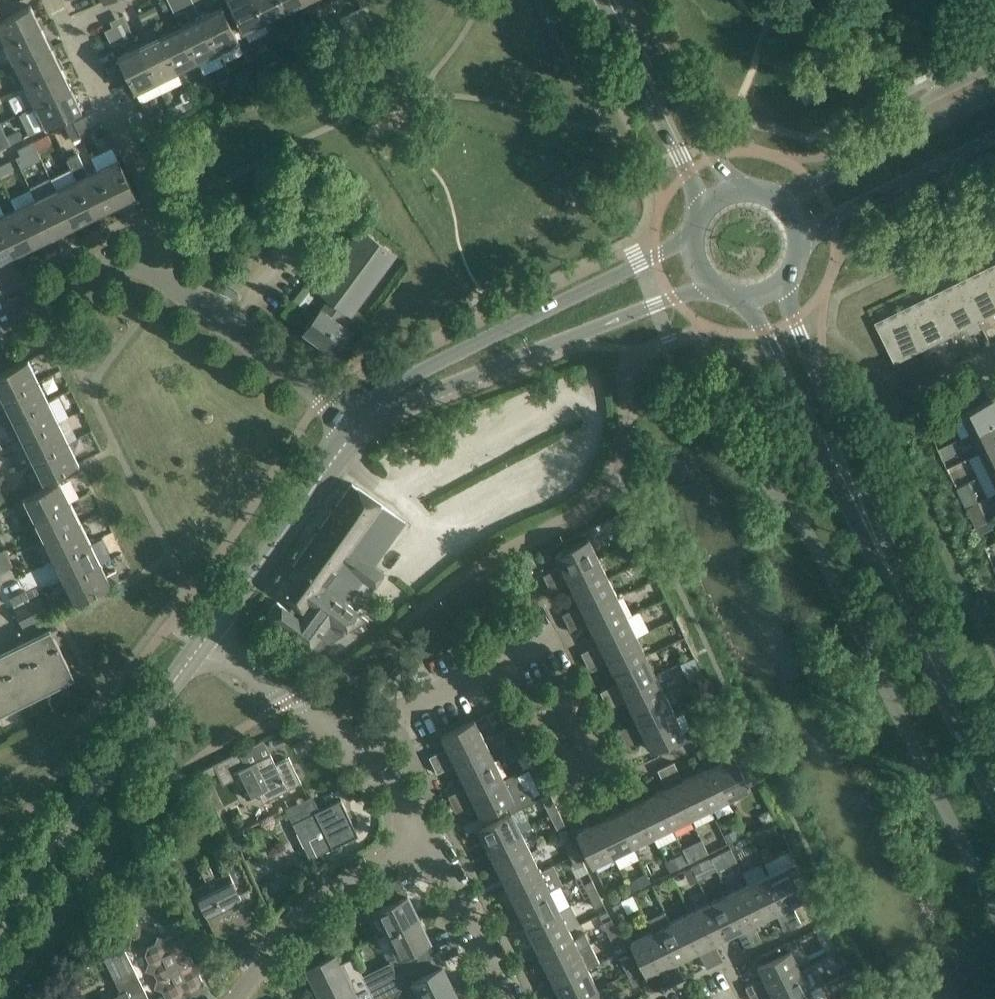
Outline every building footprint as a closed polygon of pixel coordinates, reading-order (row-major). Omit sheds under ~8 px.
[(218,51),(200,16),(195,5),(192,0),(183,0),(192,19),(180,25),(197,61),(203,74),(224,64),(218,51)] [(255,0),(228,0),(228,2),(241,28),(242,30),(264,20),(255,0)] [(280,0),(255,0),(264,20),(284,10),(280,0)] [(284,10),(304,0),(280,0),(284,10)] [(228,2),(221,5),(234,32),(241,28),(228,2)] [(200,16),(218,51),(239,41),(234,32),(221,5),(220,3),(219,3),(220,6),(200,16)] [(5,44),(40,27),(30,5),(12,14),(0,20),(0,46),(5,44)] [(146,9),(154,25),(161,21),(154,6),(146,9)] [(146,29),(154,25),(146,9),(138,13),(146,29)] [(339,30),(332,17),(319,24),(325,37),(339,30)] [(177,71),(197,61),(180,25),(159,35),(177,71)] [(120,41),(112,26),(104,30),(112,45),(120,41)] [(40,27),(5,44),(15,64),(50,47),(40,27)] [(139,46),(156,81),(177,71),(159,35),(139,46)] [(135,92),(156,81),(139,46),(117,56),(135,92)] [(61,68),(50,47),(15,64),(25,85),(61,68)] [(35,105),(70,88),(61,68),(25,85),(35,105)] [(801,94),(804,103),(826,94),(823,85),(801,94)] [(70,88),(35,105),(46,126),(83,108),(83,107),(80,108),(70,88)] [(192,102),(186,90),(179,94),(183,101),(173,106),(176,114),(194,106),(192,102)] [(159,113),(148,118),(152,126),(163,121),(159,113)] [(72,121),(80,136),(88,132),(80,117),(72,121)] [(80,136),(72,121),(65,125),(72,140),(80,136)] [(0,122),(0,149),(11,144),(0,122)] [(32,141),(36,149),(50,141),(46,133),(32,141)] [(21,156),(36,149),(32,141),(17,148),(21,156)] [(76,179),(94,214),(114,205),(96,169),(88,173),(78,153),(66,158),(76,179)] [(118,159),(96,169),(114,205),(135,194),(118,159)] [(13,168),(9,160),(0,165),(0,174),(13,168)] [(76,179),(56,189),(73,225),(94,214),(76,179)] [(73,225),(56,189),(35,199),(52,235),(73,225)] [(14,210),(32,245),(52,235),(35,199),(14,210)] [(14,210),(0,216),(0,232),(12,255),(32,245),(14,210)] [(393,252),(362,229),(319,288),(331,297),(321,310),(320,309),(305,330),(333,351),(349,330),(338,322),(347,309),(349,311),(393,252)] [(12,255),(0,232),(0,261),(12,255)] [(987,267),(980,271),(982,275),(962,285),(978,317),(989,311),(991,315),(994,313),(994,283),(987,267)] [(954,289),(935,299),(950,330),(962,325),(964,329),(980,321),(978,317),(962,285),(960,281),(952,284),(954,289)] [(907,312),(923,344),(934,338),(936,342),(952,334),(950,330),(935,299),(934,299),(932,294),(924,298),(927,302),(907,312)] [(923,344),(907,312),(905,308),(897,311),(899,316),(879,326),(877,321),(876,322),(896,362),(897,362),(895,357),(906,352),(908,356),(924,348),(922,344),(923,344)] [(990,342),(994,340),(994,330),(993,327),(984,331),(990,342)] [(974,353),(968,340),(957,345),(964,358),(974,353)] [(929,358),(934,367),(942,363),(938,354),(929,358)] [(38,380),(27,359),(0,372),(0,394),(2,398),(38,380)] [(48,400),(38,380),(2,398),(12,418),(48,400)] [(994,422),(994,397),(962,413),(972,433),(994,422)] [(58,421),(48,400),(12,418),(22,439),(58,421)] [(32,460),(68,442),(58,421),(22,439),(32,460)] [(981,452),(994,446),(994,422),(972,433),(981,452)] [(68,442),(32,460),(42,480),(79,463),(68,442)] [(991,472),(994,470),(994,446),(981,452),(991,472)] [(24,499),(34,519),(70,501),(60,480),(21,499),(22,500),(24,499)] [(395,514),(352,483),(292,566),(299,570),(282,594),(294,603),(289,610),(277,601),(266,615),(264,618),(312,653),(342,634),(347,628),(350,630),(368,620),(358,612),(358,611),(348,604),(363,582),(373,589),(385,571),(375,564),(405,521),(395,514)] [(979,501),(974,491),(962,497),(967,507),(979,501)] [(44,540),(80,522),(70,501),(34,519),(44,540)] [(612,517),(618,529),(629,523),(623,512),(612,517)] [(90,542),(80,522),(44,540),(54,560),(90,542)] [(977,527),(980,534),(990,530),(986,522),(977,527)] [(555,554),(565,575),(598,559),(588,538),(555,554)] [(100,562),(90,542),(54,560),(64,580),(100,562)] [(8,557),(4,549),(0,551),(0,561),(8,557)] [(8,557),(0,561),(0,571),(12,565),(8,557)] [(575,594),(608,578),(598,559),(565,575),(575,594)] [(100,562),(64,580),(75,602),(110,584),(100,562)] [(543,575),(547,584),(559,578),(554,569),(543,575)] [(559,578),(547,584),(551,591),(562,586),(559,578)] [(617,598),(608,578),(575,594),(584,614),(617,598)] [(28,597),(24,590),(9,598),(13,605),(28,597)] [(48,615),(40,596),(15,609),(23,627),(48,615)] [(617,598),(584,614),(594,633),(620,621),(627,617),(627,616),(617,598)] [(566,623),(578,617),(573,608),(562,614),(566,623)] [(640,611),(594,633),(603,653),(637,637),(636,636),(649,629),(640,611)] [(581,625),(578,617),(566,623),(570,630),(581,625)] [(74,676),(50,629),(42,633),(45,639),(26,648),(23,642),(16,645),(19,651),(1,661),(0,659),(0,712),(74,676)] [(613,671),(646,655),(637,637),(603,653),(613,671)] [(581,653),(585,662),(597,656),(592,647),(581,653)] [(622,691),(655,675),(646,655),(613,671),(622,691)] [(600,663),(597,656),(585,662),(589,669),(600,663)] [(632,710),(665,694),(655,675),(622,691),(632,710)] [(604,700),(615,694),(611,686),(600,691),(604,700)] [(615,694),(604,700),(608,708),(619,702),(615,694)] [(641,730),(674,713),(665,694),(632,710),(641,730)] [(699,736),(695,727),(683,733),(674,713),(641,730),(651,750),(655,748),(658,755),(699,736)] [(451,756),(484,740),(474,719),(441,736),(451,756)] [(619,730),(623,739),(635,733),(630,725),(619,730)] [(638,741),(635,733),(623,739),(627,747),(638,741)] [(460,775),(493,759),(484,740),(451,756),(460,775)] [(712,743),(704,747),(710,758),(718,754),(712,743)] [(710,758),(704,747),(696,751),(702,762),(710,758)] [(246,765),(239,750),(212,764),(213,764),(198,771),(202,779),(216,772),(223,784),(236,778),(246,798),(258,792),(262,801),(301,783),(288,757),(275,764),(270,753),(246,765)] [(433,765),(444,759),(440,751),(429,757),(433,765)] [(733,755),(713,765),(729,798),(750,788),(748,786),(735,759),(733,755)] [(744,755),(735,759),(748,786),(757,782),(744,755)] [(448,767),(444,759),(433,765),(437,773),(448,767)] [(470,795),(503,778),(493,759),(460,775),(470,795)] [(665,766),(671,777),(679,773),(674,762),(665,766)] [(713,765),(694,774),(710,807),(729,798),(713,765)] [(663,781),(671,777),(665,766),(657,770),(663,781)] [(503,778),(470,795),(480,815),(481,814),(485,825),(511,812),(535,800),(529,787),(525,790),(516,772),(503,778)] [(674,784),(690,817),(710,807),(694,774),(674,784)] [(626,785),(632,796),(640,792),(635,781),(626,785)] [(655,793),(671,826),(690,817),(674,784),(655,793)] [(632,796),(626,785),(618,789),(624,800),(632,796)] [(452,803),(463,798),(459,790),(448,795),(452,803)] [(635,803),(652,836),(671,826),(655,793),(635,803)] [(319,809),(312,795),(285,808),(310,858),(358,835),(341,799),(319,809)] [(467,806),(463,798),(452,803),(456,812),(467,806)] [(511,812),(485,825),(478,828),(488,849),(521,832),(511,812),(535,800),(511,812)] [(596,800),(588,804),(593,815),(602,811),(596,800)] [(551,817),(559,813),(554,802),(545,806),(551,817)] [(632,845),(652,836),(635,803),(616,812),(632,845)] [(593,815),(588,804),(579,808),(585,819),(593,815)] [(597,822),(613,855),(632,845),(616,812),(597,822)] [(559,813),(551,817),(556,829),(565,825),(559,813)] [(593,865),(613,855),(597,822),(576,832),(593,865)] [(724,835),(728,842),(738,837),(734,830),(724,835)] [(530,852),(521,832),(488,849),(497,868),(530,852)] [(564,845),(570,856),(578,852),(573,841),(564,845)] [(694,852),(688,850),(684,852),(689,862),(697,858),(694,852)] [(257,893),(237,852),(221,859),(227,871),(215,877),(209,865),(200,870),(206,881),(192,888),(217,937),(253,920),(243,900),(257,893)] [(507,887),(540,871),(530,852),(497,868),(507,887)] [(578,852),(570,856),(575,868),(584,864),(578,852)] [(664,861),(669,872),(689,862),(684,852),(664,861)] [(710,857),(702,861),(707,873),(716,869),(710,857)] [(787,865),(768,875),(784,908),(804,898),(787,865)] [(516,907),(549,891),(540,871),(507,887),(516,907)] [(626,882),(631,891),(650,881),(646,872),(626,882)] [(765,917),(784,908),(768,875),(748,884),(765,917)] [(583,884),(589,895),(597,891),(592,880),(583,884)] [(388,933),(419,918),(407,894),(397,899),(389,882),(359,897),(367,914),(376,910),(388,933)] [(765,917),(748,884),(728,894),(745,927),(765,917)] [(559,910),(549,891),(516,907),(526,926),(559,910)] [(597,891),(589,895),(594,907),(603,903),(597,891)] [(709,903),(725,936),(745,927),(728,894),(709,903)] [(621,901),(612,906),(615,911),(624,906),(621,901)] [(709,903),(689,913),(706,946),(725,936),(709,903)] [(559,910),(526,926),(535,946),(568,929),(559,910)] [(645,919),(668,964),(687,955),(670,922),(664,910),(645,919)] [(795,910),(787,914),(793,926),(800,922),(795,910)] [(706,946),(689,913),(670,922),(687,955),(706,946)] [(784,930),(793,926),(787,914),(778,919),(784,930)] [(419,918),(388,933),(398,955),(390,959),(391,961),(397,974),(427,959),(420,945),(430,940),(419,918)] [(608,934),(616,930),(611,919),(602,923),(608,934)] [(668,964),(645,919),(644,920),(651,932),(630,942),(646,975),(668,964)] [(568,929),(535,946),(545,965),(590,943),(585,932),(573,938),(568,929)] [(756,929),(748,933),(753,945),(762,941),(756,929)] [(622,941),(616,930),(608,934),(613,945),(622,941)] [(745,949),(753,945),(748,933),(739,937),(745,949)] [(174,935),(166,939),(158,936),(156,944),(148,948),(146,956),(149,962),(146,971),(154,973),(157,980),(154,987),(162,991),(165,997),(171,998),(176,998),(181,997),(188,998),(189,998),(192,991),(199,988),(202,979),(198,973),(201,964),(193,962),(190,956),(193,948),(185,945),(182,938),(174,935)] [(545,965),(554,984),(587,968),(599,962),(590,943),(545,965)] [(717,948),(709,952),(715,964),(723,960),(717,948)] [(106,998),(149,998),(134,969),(124,949),(120,951),(104,959),(114,979),(121,992),(106,998)] [(757,966),(767,986),(800,970),(790,950),(757,966)] [(715,964),(709,952),(701,956),(706,968),(715,964)] [(368,987),(363,977),(349,984),(334,953),(306,967),(322,998),(345,998),(347,998),(348,998),(374,998),(368,987)] [(620,959),(627,973),(635,968),(629,955),(620,959)] [(391,961),(362,975),(363,977),(368,987),(370,987),(375,984),(382,981),(394,975),(397,974),(391,961)] [(454,990),(442,965),(411,980),(421,998),(436,998),(454,990)] [(678,967),(671,971),(677,983),(684,979),(678,967)] [(587,968),(554,984),(561,998),(573,998),(597,987),(587,968)] [(642,982),(635,968),(627,973),(633,986),(642,982)] [(767,986),(773,998),(790,998),(810,990),(800,970),(767,986)] [(667,987),(677,983),(671,971),(662,975),(667,987)] [(848,971),(825,983),(827,989),(844,980),(846,985),(851,985),(854,983),(848,971)] [(368,987),(374,998),(381,998),(401,989),(394,975),(382,981),(375,984),(370,987),(368,987)] [(749,995),(760,989),(756,981),(745,987),(749,995)] [(573,998),(602,998),(597,987),(573,998)] [(749,995),(751,998),(762,998),(764,998),(760,989),(749,995)] [(454,990),(436,998),(459,998),(454,990)] [(810,990),(790,998),(814,998),(810,990)]
